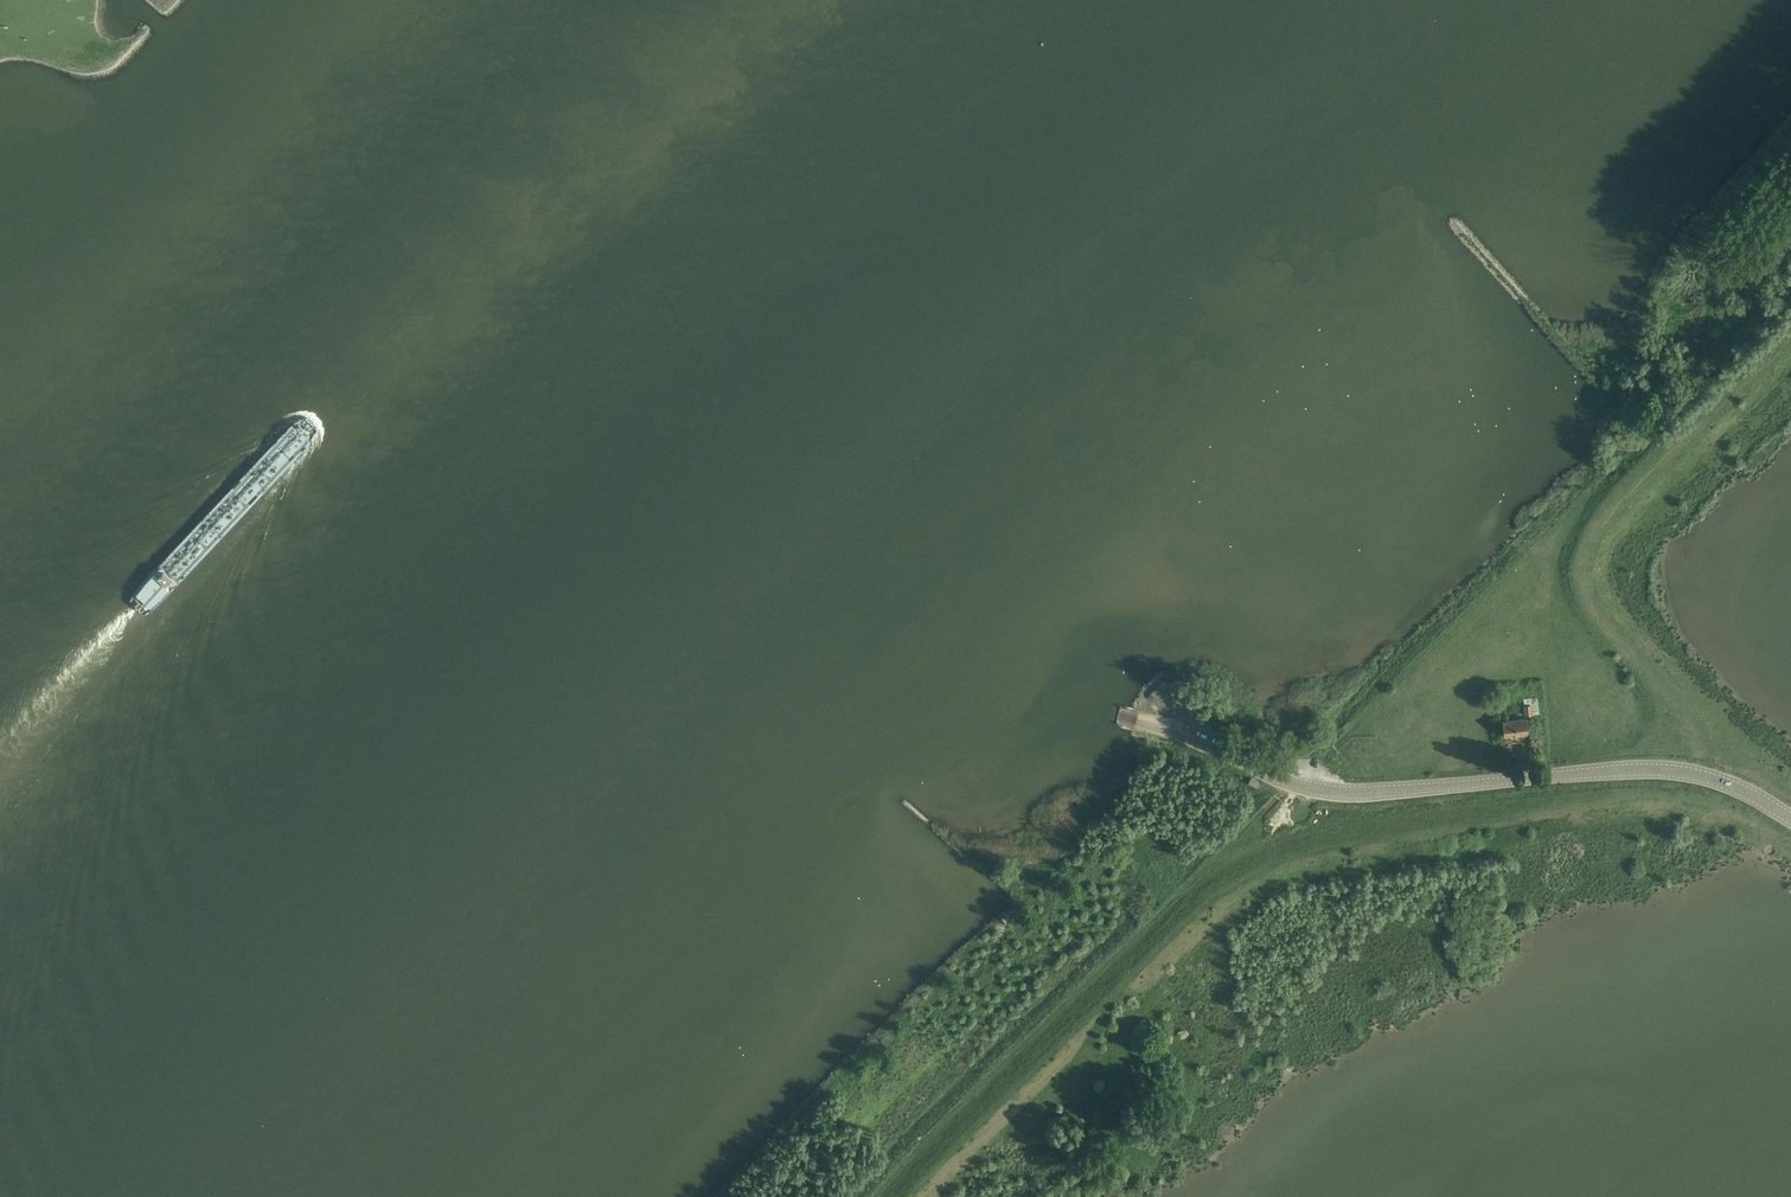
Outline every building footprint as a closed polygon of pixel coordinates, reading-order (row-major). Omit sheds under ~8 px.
[(1533,715),(1531,703),(1522,704),(1524,717),(1533,715)] [(1503,722),(1503,724),(1505,736),(1528,733),(1526,720),(1503,722)]
